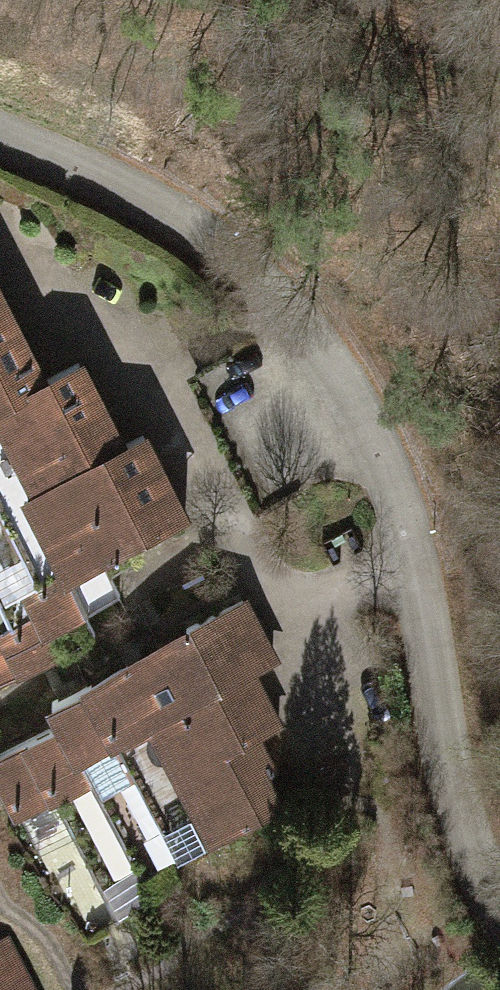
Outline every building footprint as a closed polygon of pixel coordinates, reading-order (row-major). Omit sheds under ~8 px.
[(34,421),(56,410),(93,392),(78,362),(42,381),(0,297),(0,438),(34,421)] [(120,446),(93,392),(56,410),(126,547),(184,518),(142,435),(120,446)] [(126,547),(56,410),(34,421),(103,559),(126,547)] [(83,609),(120,591),(103,559),(34,421),(0,438),(0,444),(83,609)] [(0,444),(0,533),(59,649),(95,632),(83,609),(0,444)] [(0,533),(0,679),(59,649),(0,533)] [(196,646),(170,659),(251,822),(278,809),(263,778),(273,773),(255,738),(279,727),(250,669),(273,658),(243,600),(186,628),(196,646)] [(163,645),(126,663),(215,841),(251,822),(170,659),(163,645)] [(126,663),(90,682),(179,859),(215,841),(126,663)] [(0,755),(0,777),(20,816),(56,798),(116,917),(158,896),(147,875),(179,859),(90,682),(52,700),(63,723),(0,755)] [(3,938),(0,940),(0,989),(29,989),(3,938)]
